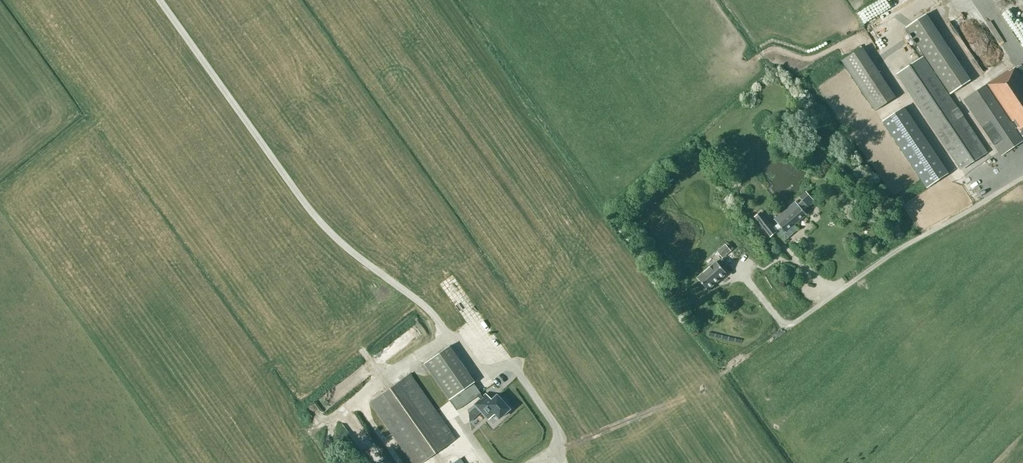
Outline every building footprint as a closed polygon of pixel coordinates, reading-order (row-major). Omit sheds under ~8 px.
[(958,12),(949,20),(968,42),(977,34),(958,12)] [(969,79),(926,14),(904,28),(923,56),(948,93),(969,79)] [(989,53),(996,50),(992,42),(985,45),(989,53)] [(875,110),(895,97),(862,47),(842,60),(875,110)] [(948,93),(923,56),(897,74),(961,169),(987,152),(960,112),(948,93)] [(1009,70),(964,99),(1001,155),(1022,141),(1022,68),(1021,65),(1018,67),(1017,66),(1010,71),(1009,70)] [(947,174),(903,108),(883,121),(927,187),(947,174)] [(815,202),(806,191),(800,197),(802,201),(798,204),(795,201),(774,219),(777,223),(773,227),(768,220),(761,212),(754,218),(761,226),(770,237),(778,231),(777,230),(781,227),(785,232),(806,214),(803,210),(807,207),(808,208),(815,202)] [(717,251),(722,257),(730,249),(725,244),(717,251)] [(716,260),(697,277),(708,289),(727,273),(723,268),(728,263),(723,258),(718,263),(716,260)] [(448,346),(424,363),(456,410),(477,396),(480,399),(474,404),(486,417),(490,414),(491,416),(494,414),(498,419),(509,409),(504,404),(506,403),(500,397),(499,398),(496,395),(491,400),(485,394),(482,397),(480,394),(472,383),(474,382),(448,346)] [(370,402),(412,462),(421,462),(455,439),(410,374),(370,402)]
